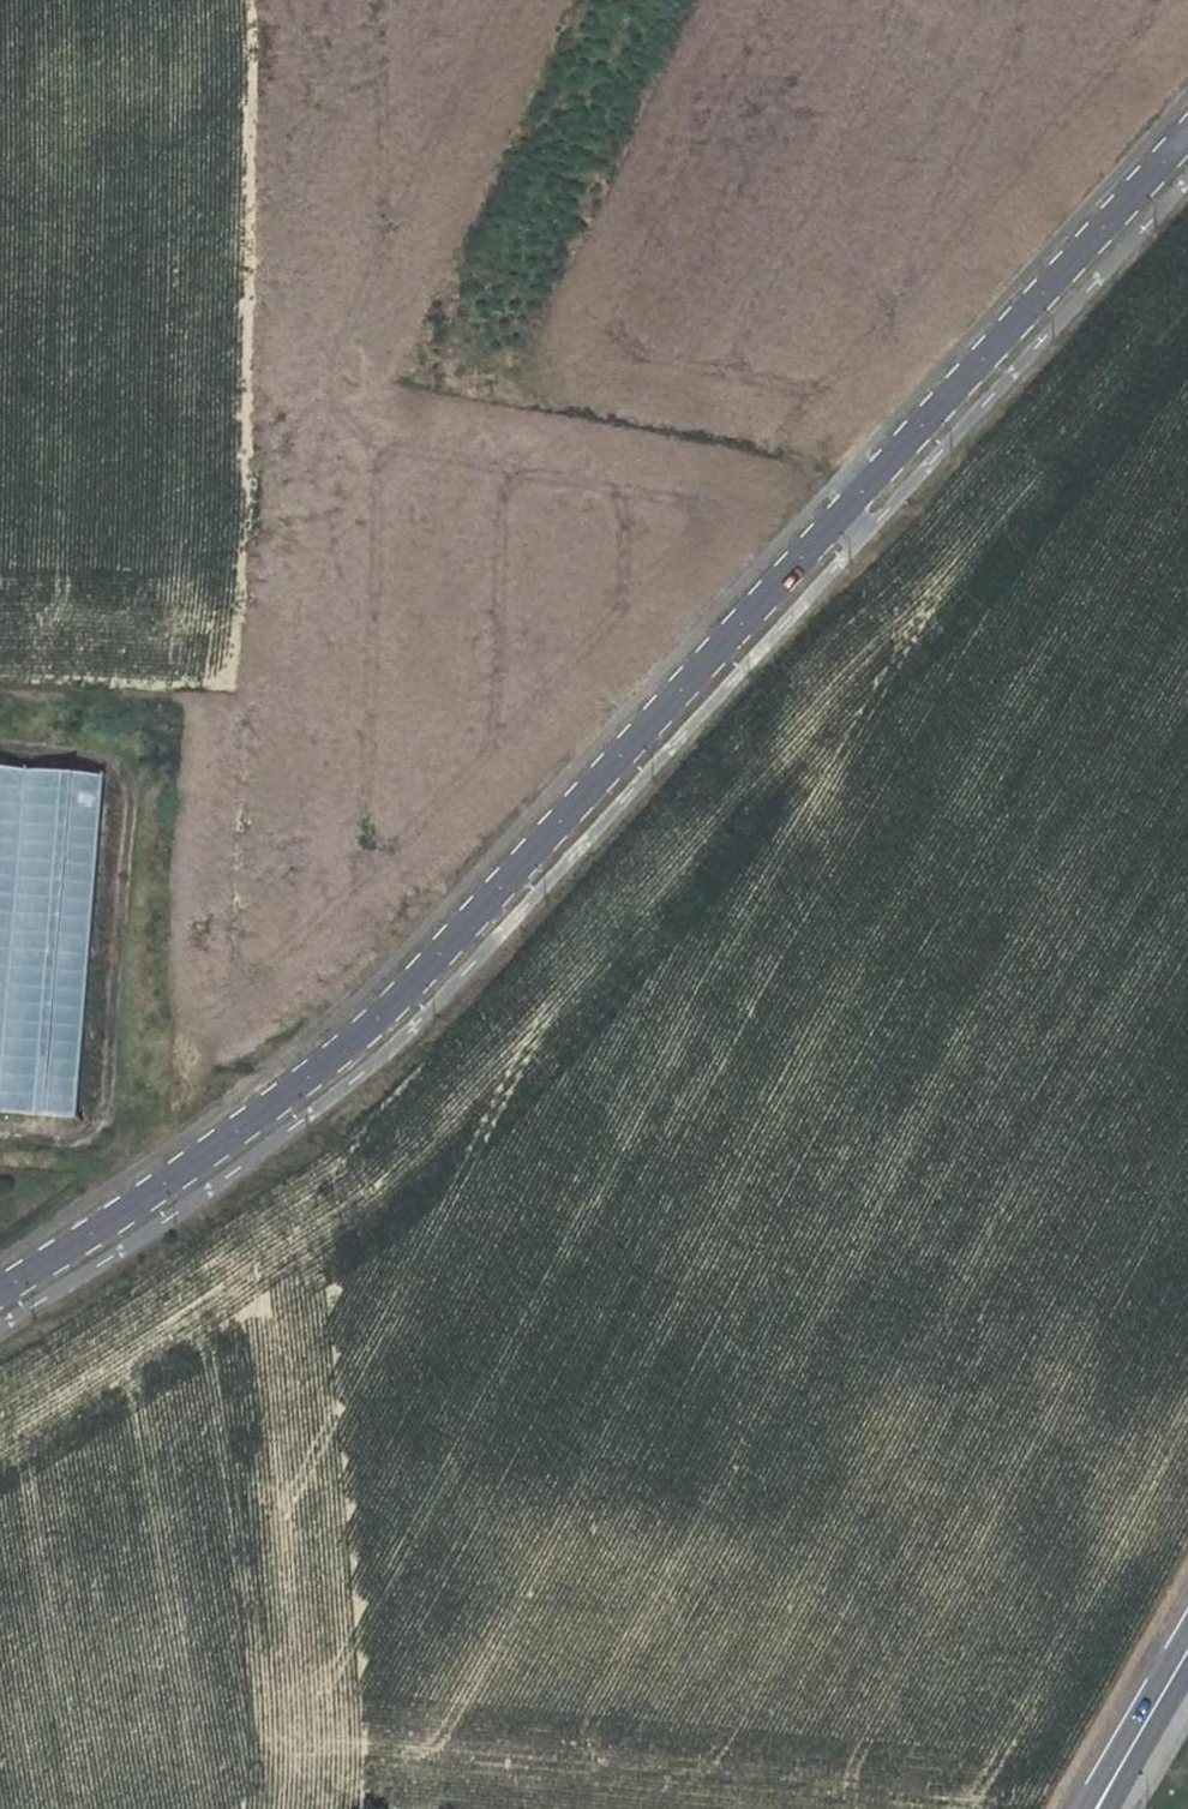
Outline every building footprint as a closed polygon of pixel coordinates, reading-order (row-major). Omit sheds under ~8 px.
[(0,773),(0,1110),(77,1116),(105,781),(0,773)]
